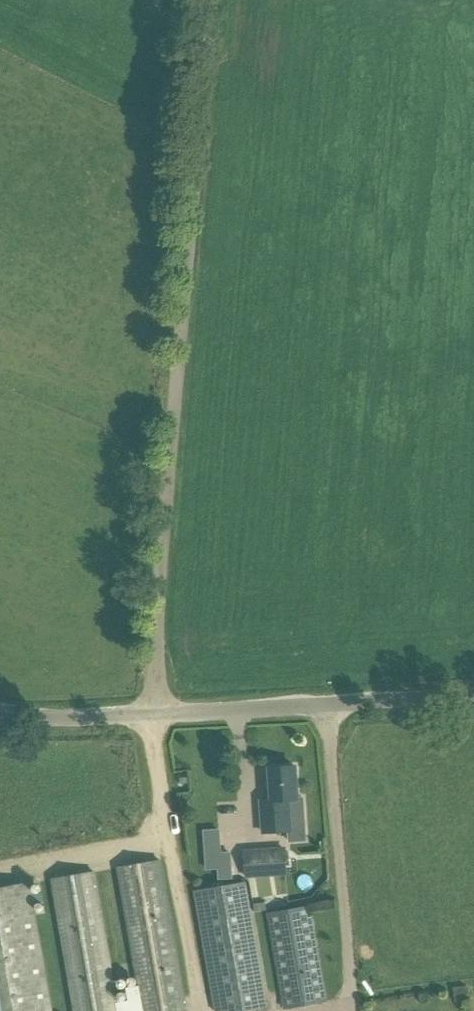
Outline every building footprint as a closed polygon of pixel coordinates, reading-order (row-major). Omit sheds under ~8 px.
[(270,798),(263,799),(265,832),(289,830),(288,816),(303,815),(302,798),(297,798),(295,766),(269,767),(270,798)] [(211,827),(212,855),(225,855),(224,826),(211,827)] [(285,848),(244,851),(246,876),(287,874),(285,848)] [(119,868),(143,1010),(187,1010),(161,861),(119,868)] [(53,880),(76,1010),(119,1010),(95,872),(53,880)] [(0,887),(0,1010),(51,1010),(28,882),(0,887)] [(195,892),(216,1010),(222,1010),(228,1010),(229,1010),(268,1010),(245,883),(195,892)] [(311,906),(268,913),(285,1008),(328,1000),(311,906)]
